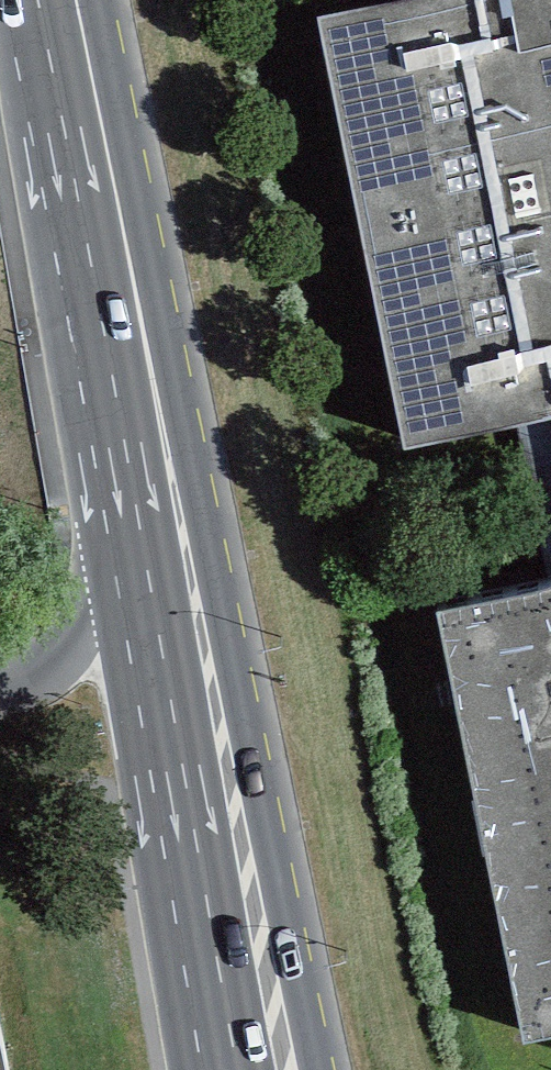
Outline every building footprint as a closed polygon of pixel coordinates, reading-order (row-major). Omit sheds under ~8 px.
[(332,32),(432,441),(550,413),(550,0),(464,0),(332,32)] [(453,623),(530,1050),(550,1047),(550,606),(453,623)]
